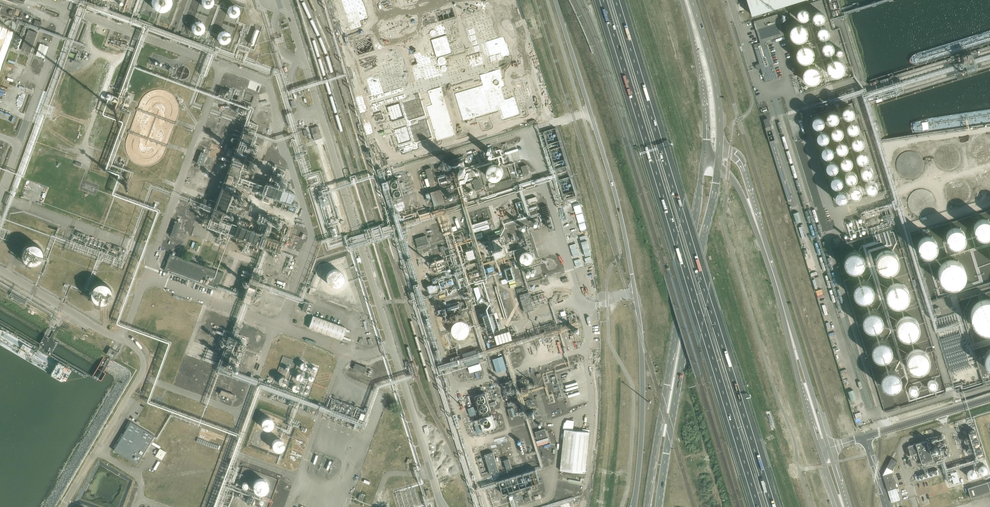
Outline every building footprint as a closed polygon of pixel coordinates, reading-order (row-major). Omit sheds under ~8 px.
[(171,0),(152,0),(152,2),(152,4),(153,5),(154,7),(156,8),(157,9),(159,10),(161,10),(163,10),(165,10),(166,9),(168,8),(170,6),(171,4),(171,3),(171,1),(171,0)] [(752,15),(802,0),(747,0),(752,15)] [(201,4),(199,6),(198,11),(200,13),(199,13),(198,17),(200,15),(201,17),(199,20),(208,21),(212,22),(211,20),(208,20),(209,18),(211,18),(216,16),(217,12),(215,11),(218,10),(220,6),(214,3),(212,7),(209,8),(207,8),(201,4)] [(499,3),(492,5),(496,19),(504,17),(499,3)] [(239,10),(239,9),(239,8),(238,7),(237,6),(236,5),(236,4),(234,4),(233,4),(232,4),(231,4),(230,5),(229,5),(228,6),(228,7),(227,8),(227,10),(227,11),(227,12),(228,13),(229,14),(230,15),(232,16),(233,16),(234,16),(235,16),(237,14),(238,13),(239,12),(239,11),(239,10)] [(804,21),(806,21),(808,21),(810,20),(811,18),(812,16),(812,14),(811,12),(810,11),(808,10),(806,9),(804,9),(803,10),(801,11),(800,13),(800,15),(800,17),(801,19),(803,20),(804,21)] [(819,23),(821,24),(823,23),(825,22),(826,21),(827,19),(827,17),(826,15),(825,13),(823,12),(821,12),(819,12),(817,13),(816,14),(815,16),(815,18),(815,20),(816,21),(817,23),(819,23)] [(784,35),(784,34),(777,14),(754,21),(760,42),(754,45),(759,64),(755,65),(757,69),(761,68),(765,82),(777,78),(766,41),(784,35)] [(203,26),(203,25),(203,24),(203,23),(202,22),(200,20),(199,20),(198,20),(196,20),(195,20),(194,21),(193,22),(192,24),(191,25),(191,26),(192,28),(192,29),(193,30),(195,31),(196,32),(197,32),(198,32),(199,32),(200,31),(201,31),(202,29),(203,28),(203,27),(203,26)] [(791,33),(791,36),(793,39),(796,41),(799,42),(802,42),(805,41),(808,39),(809,36),(810,33),(810,30),(808,27),(806,25),(803,24),(800,23),(797,24),(795,25),(792,27),(791,30),(791,33)] [(826,39),(828,39),(829,38),(831,37),(832,36),(833,34),(833,32),(832,30),(831,28),(830,27),(828,27),(826,27),(824,28),(822,29),(821,31),(821,33),(821,35),(822,36),(824,38),(826,39)] [(21,50),(31,53),(38,32),(28,29),(21,50)] [(229,36),(229,35),(229,34),(229,33),(228,32),(227,31),(226,30),(225,30),(224,30),(222,30),(221,30),(220,31),(219,31),(219,32),(218,34),(217,36),(218,38),(218,39),(219,40),(220,41),(221,41),(223,42),(224,42),(225,42),(227,40),(228,39),(229,38),(229,37),(229,36)] [(826,54),(828,54),(830,53),(832,52),(833,51),(833,49),(833,47),(833,45),(832,44),(830,42),(828,42),(826,42),(824,43),(823,44),(822,46),(821,48),(822,50),(823,52),(824,53),(826,54)] [(45,59),(49,47),(40,44),(36,55),(45,59)] [(798,55),(799,58),(801,61),(803,63),(806,64),(810,64),(813,63),(815,61),(817,58),(818,55),(817,51),(816,49),(814,46),(811,45),(808,45),(805,45),(802,47),(800,49),(799,52),(798,55)] [(396,56),(377,62),(386,90),(405,84),(396,56)] [(829,70),(829,74),(831,76),(834,78),(837,80),(840,80),(843,78),(846,76),(847,73),(848,70),(848,67),(846,64),(844,62),(841,61),(838,60),(835,61),(832,62),(830,64),(829,67),(829,70)] [(805,76),(806,80),(808,82),(810,85),(813,86),(817,86),(820,85),(822,82),(824,80),(825,76),(824,73),(823,71),(821,68),(818,67),(815,66),(812,67),(809,68),(807,71),(806,73),(805,76)] [(129,101),(106,92),(103,99),(126,109),(129,101)] [(404,99),(387,104),(400,145),(417,140),(404,99)] [(850,118),(852,118),(854,118),(856,117),(857,115),(858,114),(858,112),(857,110),(856,108),(854,107),(853,106),(851,107),(849,107),(847,109),(846,110),(846,112),(846,114),(847,116),(849,117),(850,118)] [(832,124),(834,124),(836,124),(838,123),(839,121),(840,119),(840,117),(839,115),(838,114),(836,113),(834,112),(832,112),(830,113),(829,114),(828,116),(828,118),(828,120),(829,122),(830,123),(832,124)] [(821,128),(824,124),(825,119),(820,115),(816,115),(813,119),(812,124),(818,129),(817,138),(822,142),(824,142),(828,136),(829,133),(821,128)] [(763,120),(766,127),(765,129),(769,141),(774,140),(768,118),(763,120)] [(855,133),(857,133),(859,133),(860,132),(862,130),(862,129),(862,127),(862,125),(861,123),(859,122),(857,121),(855,122),(853,122),(852,124),(851,125),(850,127),(851,129),(852,131),(853,132),(855,133)] [(318,126),(310,128),(314,140),(322,138),(318,126)] [(838,139),(839,140),(841,139),(843,138),(844,137),(845,135),(845,133),(844,131),(843,129),(842,128),(840,128),(838,128),(836,129),(834,130),(833,132),(833,134),(833,136),(834,137),(836,139),(838,139)] [(277,144),(276,140),(273,137),(271,140),(268,137),(260,136),(260,140),(267,141),(263,142),(261,143),(265,144),(265,145),(266,147),(268,145),(268,140),(272,141),(271,142),(272,145),(274,144),(275,139),(276,147),(274,144),(274,145),(276,148),(273,151),(271,152),(271,153),(272,152),(272,154),(281,156),(280,151),(277,148),(277,144)] [(859,148),(861,148),(863,147),(865,146),(866,145),(867,143),(867,141),(866,139),(865,138),(863,136),(861,136),(859,136),(857,137),(856,138),(855,140),(855,142),(855,144),(856,146),(857,147),(859,148)] [(842,154),(844,154),(846,154),(848,153),(849,151),(850,149),(850,147),(849,145),(848,144),(846,143),(844,142),(842,142),(841,143),(839,144),(838,146),(838,148),(838,150),(839,152),(840,153),(842,154)] [(989,145),(986,144),(983,143),(980,143),(977,144),(975,146),(973,149),(973,152),(973,155),(975,158),(977,160),(980,161),(983,162),(986,161),(989,159),(989,158),(989,147),(989,145)] [(822,157),(832,157),(832,146),(823,145),(822,157)] [(937,152),(935,158),(936,164),(940,169),(946,172),(952,172),(958,168),(961,163),(961,156),(959,150),(954,146),(947,145),(941,147),(937,152)] [(864,162),(866,163),(868,162),(869,161),(870,160),(871,158),(871,156),(871,154),(869,152),(868,151),(866,151),(864,151),(862,152),(860,153),(859,155),(859,157),(859,159),(860,160),(862,162),(864,162)] [(206,154),(201,152),(197,163),(198,164),(197,167),(196,166),(196,167),(199,169),(200,165),(202,165),(206,154)] [(898,158),(896,164),(897,171),(901,176),(907,178),(913,178),(919,175),(922,169),(922,163),(920,157),(915,153),(908,152),(902,154),(898,158)] [(847,169),(849,169),(851,169),(853,168),(854,166),(855,164),(855,162),(854,160),(853,159),(851,158),(849,157),(847,157),(845,158),(844,159),(843,161),(843,163),(843,165),(844,167),(845,168),(847,169)] [(834,173),(839,164),(830,159),(825,169),(834,173)] [(503,174),(503,172),(503,171),(503,169),(502,168),(501,166),(500,165),(498,164),(497,164),(495,163),(493,164),(492,164),(490,165),(489,166),(488,167),(487,168),(486,170),(486,172),(486,173),(486,175),(487,176),(488,178),(489,179),(490,180),(492,181),(493,181),(495,181),(497,181),(498,180),(500,180),(501,178),(502,177),(503,176),(503,174)] [(524,175),(529,174),(527,165),(521,167),(524,175)] [(869,178),(871,178),(873,178),(874,177),(876,175),(876,173),(876,171),(876,169),(875,168),(873,167),(871,166),(869,166),(867,167),(866,168),(865,170),(864,172),(865,174),(866,176),(867,177),(869,178)] [(431,168),(425,169),(430,187),(436,186),(431,168)] [(852,183),(854,184),(856,183),(857,182),(859,181),(859,179),(859,177),(859,175),(858,173),(856,172),(854,172),(852,172),(850,173),(849,174),(848,176),(847,178),(848,180),(849,181),(850,183),(852,183)] [(841,187),(841,176),(831,176),(831,187),(841,187)] [(398,177),(388,179),(393,199),(403,197),(398,177)] [(479,179),(472,181),(475,191),(482,189),(479,179)] [(947,186),(945,192),(946,199),(950,204),(956,207),(962,206),(968,203),(971,197),(972,191),(969,185),(964,181),(958,180),(951,182),(947,186)] [(873,193),(875,193),(877,193),(878,192),(880,190),(880,188),(880,186),(880,184),(879,183),(877,182),(875,181),(873,181),(871,182),(870,183),(869,185),(868,187),(869,189),(870,191),(871,192),(873,193)] [(292,201),(294,192),(273,186),(271,193),(270,192),(269,196),(280,199),(281,194),(284,194),(284,195),(286,195),(284,200),(292,201)] [(565,200),(577,196),(574,186),(571,187),(572,190),(563,193),(565,200)] [(857,198),(859,198),(861,198),(862,197),(864,195),(864,193),(864,191),(864,190),(863,188),(861,187),(859,186),(857,186),(855,187),(854,188),(853,190),(852,192),(853,194),(854,196),(855,197),(857,198)] [(261,232),(231,223),(228,216),(225,214),(233,190),(222,187),(216,207),(200,202),(199,204),(207,226),(207,227),(218,230),(217,233),(226,239),(224,240),(227,241),(230,236),(262,245),(267,229),(268,228),(269,227),(261,222),(280,228),(274,223),(272,216),(259,213),(257,220),(267,228),(258,225),(263,228),(261,232)] [(435,205),(445,202),(442,188),(426,193),(428,201),(433,199),(435,205)] [(841,188),(834,195),(841,203),(848,196),(841,188)] [(909,196),(907,202),(908,209),(912,214),(918,216),(924,216),(930,213),(933,207),(934,201),(931,195),(926,191),(920,190),(914,192),(909,196)] [(798,212),(793,213),(796,223),(801,221),(798,212)] [(159,217),(155,216),(149,233),(153,234),(159,217)] [(490,228),(487,220),(472,225),(475,233),(490,228)] [(987,222),(984,221),(981,221),(978,222),(976,224),(975,227),(974,230),(974,233),(976,236),(978,238),(981,239),(984,240),(987,239),(989,237),(989,223),(987,222)] [(181,224),(175,222),(170,235),(176,238),(181,224)] [(965,240),(965,237),(964,234),(962,231),(960,230),(957,229),(953,229),(951,230),(948,232),(947,235),(946,238),(947,241),(948,244),(950,246),(953,247),(956,248),(959,247),(962,245),(964,243),(965,240)] [(501,232),(488,237),(500,266),(501,265),(501,264),(505,262),(507,267),(504,268),(509,281),(516,278),(515,276),(518,275),(517,273),(515,274),(511,263),(515,261),(514,257),(516,257),(513,250),(508,252),(501,232)] [(418,250),(429,246),(426,235),(415,239),(418,250)] [(577,238),(585,263),(589,262),(590,265),(593,265),(585,238),(583,239),(582,237),(582,235),(579,236),(580,237),(577,238)] [(833,239),(836,247),(842,244),(839,237),(833,239)] [(937,249),(937,245),(936,242),(934,240),(931,238),(928,237),(925,238),(922,239),(920,241),(918,244),(918,247),(918,250),(920,253),(922,255),(925,256),(928,256),(931,256),(934,254),(936,251),(937,249)] [(42,253),(42,251),(41,249),(40,247),(39,246),(38,245),(36,243),(34,243),(32,243),(30,243),(28,243),(26,245),(25,246),(23,247),(22,249),(22,251),(21,253),(22,255),(22,257),(23,259),(25,261),(26,262),(28,263),(30,263),(32,263),(34,263),(36,263),(38,262),(39,261),(40,259),(41,257),(42,255),(42,253)] [(473,247),(473,249),(467,249),(466,255),(469,256),(468,258),(477,258),(478,247),(473,247)] [(879,269),(882,272),(886,274),(890,275),(895,274),(899,272),(902,268),(903,264),(904,260),(902,256),(900,252),(896,249),(892,248),(888,248),(884,250),(880,252),(878,256),(877,260),(877,265),(879,269)] [(532,260),(532,258),(532,257),(531,255),(530,254),(529,253),(528,253),(526,252),(525,253),(524,253),(522,254),(521,255),(521,256),(520,257),(520,259),(521,260),(521,262),(522,263),(524,263),(525,264),(526,264),(528,264),(529,263),(530,262),(531,261),(532,260)] [(846,263),(847,266),(848,269),(851,271),(854,272),(857,272),(860,271),(863,270),(864,267),(865,264),(865,261),(864,258),(862,255),(859,254),(856,253),(853,254),(850,255),(848,257),(846,260),(846,263)] [(222,273),(170,254),(164,271),(216,290),(222,273)] [(941,282),(944,286),(948,288),(952,288),(956,287),(960,285),(963,282),(965,278),(965,273),(964,269),(961,265),(958,263),(954,261),(949,262),(945,263),(942,266),(939,270),(938,274),(939,278),(941,282)] [(343,277),(343,276),(343,274),(342,273),(341,271),(340,270),(338,269),(337,269),(335,268),(333,268),(332,269),(330,270),(329,271),(328,272),(327,273),(326,275),(326,277),(326,279),(326,280),(327,282),(328,283),(329,284),(330,285),(333,286),(334,286),(336,286),(338,286),(339,285),(340,284),(342,283),(343,281),(343,279),(343,277)] [(259,275),(252,273),(242,299),(250,302),(259,275)] [(890,302),(893,305),(897,307),(902,308),(906,307),(910,305),(913,302),(915,297),(915,293),(914,289),(911,285),(908,282),(903,281),(899,281),(895,283),(891,286),(889,289),(888,294),(888,298),(890,302)] [(111,292),(111,290),(110,289),(110,287),(108,285),(107,284),(106,283),(104,282),(101,282),(100,282),(98,282),(96,283),(94,285),(92,286),(91,288),(91,290),(90,292),(90,294),(91,296),(92,298),(93,299),(95,301),(97,302),(98,302),(100,303),(103,302),(105,302),(106,301),(108,300),(109,298),(110,296),(111,294),(111,292)] [(856,293),(856,296),(858,299),(861,301),(864,302),(867,302),(870,301),(873,299),(874,296),(875,293),(875,290),(873,287),(871,285),(868,283),(865,283),(862,283),(859,285),(857,287),(856,290),(856,293)] [(561,287),(553,289),(556,300),(564,298),(561,287)] [(548,303),(547,300),(549,299),(547,292),(545,293),(545,292),(544,292),(544,291),(530,295),(529,294),(528,295),(527,292),(525,293),(523,288),(517,290),(519,297),(520,297),(525,313),(534,310),(533,307),(548,303)] [(11,293),(10,295),(13,297),(13,298),(20,303),(21,302),(25,304),(26,302),(11,293)] [(977,329),(982,331),(987,332),(989,331),(989,300),(984,299),(979,301),(975,303),(972,307),(970,312),(970,317),(971,322),(973,326),(977,329)] [(447,322),(464,316),(459,302),(451,304),(452,307),(449,307),(449,306),(443,308),(446,317),(436,321),(440,331),(449,328),(447,322)] [(864,323),(865,326),(867,329),(869,331),(872,332),(875,332),(878,331),(881,330),(883,327),(884,324),(884,321),(882,318),(880,315),(878,314),(874,313),(871,314),(868,315),(866,317),(865,320),(864,323)] [(486,319),(490,332),(501,328),(496,314),(490,316),(491,317),(486,319)] [(899,336),(902,339),(906,341),(911,341),(915,341),(919,338),(922,335),(924,331),(924,327),(923,322),(920,319),(917,316),(912,315),(908,315),(904,316),(900,319),(898,323),(897,327),(897,332),(899,336)] [(313,316),(310,324),(308,328),(342,340),(346,328),(313,316)] [(470,332),(470,330),(470,328),(469,327),(468,325),(467,324),(466,323),(465,322),(463,321),(461,321),(460,321),(458,321),(456,322),(455,323),(454,324),(453,326),(452,327),(452,329),(452,331),(452,332),(453,334),(454,335),(455,336),(456,337),(458,338),(460,339),(461,339),(463,338),(465,338),(466,337),(467,336),(468,335),(469,333),(470,332)] [(509,332),(494,336),(497,345),(512,340),(509,332)] [(873,353),(874,356),(876,358),(878,361),(881,362),(884,362),(888,361),(890,359),(892,356),(893,353),(893,350),(891,347),(889,345),(887,343),(884,342),(880,343),(877,344),(875,347),(874,349),(873,353)] [(110,347),(106,354),(113,358),(117,352),(110,347)] [(910,368),(913,371),(917,373),(921,374),(925,373),(929,371),(932,367),(934,363),(934,359),(933,355),(931,351),(927,348),(923,347),(918,347),(914,349),(911,351),(908,355),(907,359),(908,364),(910,368)] [(476,349),(465,353),(462,354),(466,366),(480,362),(476,349)] [(493,359),(497,373),(507,370),(503,357),(493,359)] [(367,368),(356,363),(354,369),(365,373),(367,368)] [(883,382),(884,385),(885,388),(888,390),(891,391),(894,391),(897,390),(900,388),(901,385),(902,382),(902,379),(901,376),(899,374),(896,372),(893,372),(890,372),(887,373),(885,376),(883,379),(883,382)] [(929,386),(930,387),(930,389),(931,390),(933,390),(934,390),(936,390),(937,389),(938,388),(938,386),(938,385),(938,383),(937,382),(935,382),(934,381),(932,381),(931,382),(930,383),(929,385),(929,386)] [(911,392),(911,393),(912,395),(913,396),(914,396),(916,396),(917,396),(918,395),(919,394),(920,392),(920,391),(919,389),(918,388),(917,387),(915,387),(914,387),(913,388),(911,389),(911,390),(911,392)] [(221,395),(233,400),(235,394),(223,389),(221,395)] [(848,391),(851,401),(856,399),(854,389),(848,391)] [(488,392),(478,395),(474,396),(480,414),(491,411),(488,402),(491,401),(488,392)] [(473,402),(467,404),(471,416),(476,414),(473,402)] [(508,410),(510,418),(515,416),(516,415),(516,413),(515,414),(514,410),(515,410),(514,408),(508,410)] [(494,421),(492,415),(479,419),(483,431),(496,427),(495,427),(498,426),(496,420),(494,421)] [(275,424),(275,423),(274,421),(274,420),(273,419),(272,419),(271,418),(270,418),(268,418),(267,418),(266,418),(265,420),(264,421),(263,422),(263,423),(263,424),(263,425),(263,426),(264,427),(265,428),(266,429),(267,430),(268,430),(270,430),(271,430),(272,429),(273,428),(274,427),(274,426),(275,425),(275,424)] [(131,422),(114,450),(138,464),(155,437),(131,422)] [(537,439),(547,436),(545,429),(535,432),(537,439)] [(590,432),(573,430),(564,429),(560,470),(585,473),(590,432)] [(285,446),(285,445),(285,444),(284,443),(284,442),(283,441),(282,441),(280,440),(278,441),(276,441),(276,442),(275,443),(274,444),(274,445),(274,446),(274,448),(275,449),(275,450),(276,451),(277,452),(278,452),(280,452),(281,452),(282,452),(284,450),(285,449),(285,447),(285,446)] [(911,456),(918,454),(922,464),(933,460),(927,440),(908,446),(911,456)] [(166,453),(160,449),(155,456),(162,461),(166,453)] [(493,452),(490,453),(484,455),(491,475),(499,472),(493,452)] [(897,461),(891,458),(887,467),(892,470),(897,461)] [(892,472),(883,475),(887,491),(897,488),(892,472)] [(269,486),(269,485),(268,484),(268,483),(267,482),(266,481),(265,480),(263,480),(262,479),(261,479),(260,480),(259,480),(257,481),(256,483),(256,485),(255,486),(255,487),(256,488),(256,490),(257,491),(258,492),(259,492),(261,493),(262,493),(263,493),(264,492),(266,492),(267,491),(267,490),(268,489),(268,488),(269,486)] [(250,485),(249,484),(249,482),(247,481),(246,481),(244,481),(243,482),(242,483),(242,485),(242,486),(243,488),(244,489),(245,489),(247,489),(248,488),(249,487),(250,485)] [(987,482),(968,488),(971,498),(989,492),(989,491),(987,482)] [(254,501),(254,500),(254,499),(253,498),(253,497),(252,497),(250,496),(249,497),(248,497),(247,498),(246,499),(246,500),(246,502),(247,503),(248,504),(250,504),(252,504),(253,503),(254,502),(254,501)]
